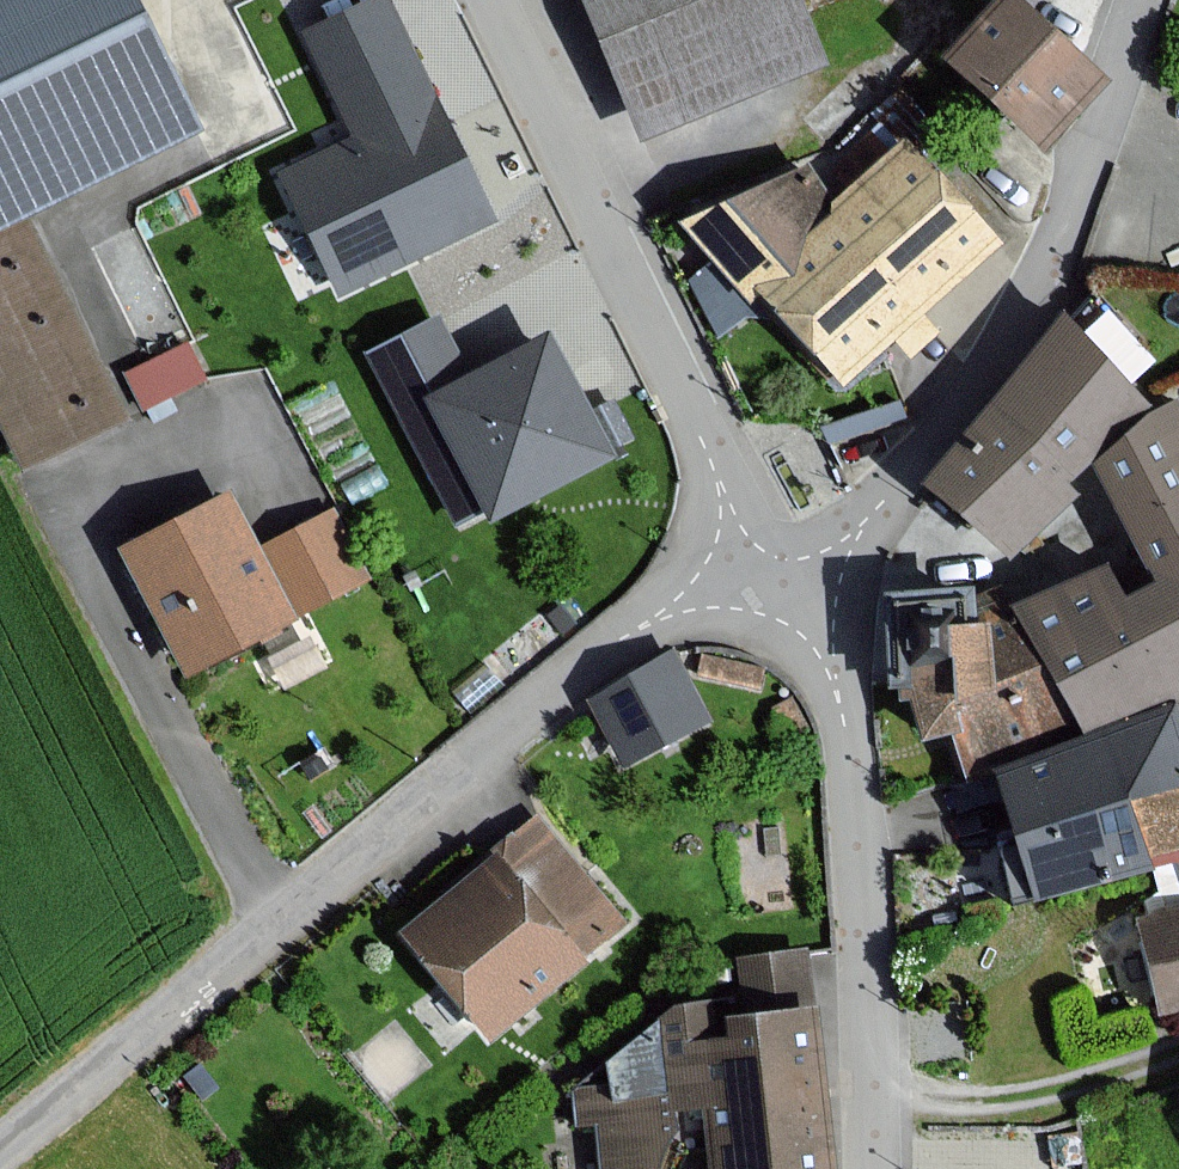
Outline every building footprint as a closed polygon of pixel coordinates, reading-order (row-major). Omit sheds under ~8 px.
[(123,0),(0,0),(0,439),(20,480),(120,432),(26,235),(197,154),(123,0)] [(485,225),(378,0),(301,37),(351,141),(277,176),(334,297),(485,225)] [(791,0),(577,0),(636,141),(819,66),(791,0)] [(1017,0),(1007,0),(955,58),(1047,142),(1104,79),(1017,0)] [(843,205),(812,171),(685,226),(841,398),(1004,251),(908,146),(843,205)] [(571,404),(537,339),(463,377),(432,319),(362,356),(368,368),(378,387),(452,527),(480,512),(486,522),(602,461),(582,423),(571,404)] [(186,327),(124,356),(143,396),(206,367),(186,327)] [(1132,404),(1053,333),(981,412),(1061,483),(1132,404)] [(1062,498),(1054,491),(1061,483),(981,412),(913,487),(1000,566),(1062,498)] [(1087,462),(1137,591),(1178,575),(1178,427),(1087,462)] [(285,623),(222,501),(120,553),(183,675),(285,623)] [(360,580),(326,516),(271,545),(305,609),(360,580)] [(1137,591),(1109,602),(1099,575),(1007,610),(1065,752),(1161,717),(1178,709),(1178,575),(1137,591)] [(945,735),(965,789),(969,788),(1065,752),(1007,610),(1006,595),(872,605),(879,695),(897,694),(916,746),(945,735)] [(701,723),(667,661),(588,703),(622,765),(701,723)] [(1015,913),(1133,869),(1112,814),(1178,790),(1178,767),(1161,717),(1065,752),(969,788),(1015,913)] [(1112,814),(1133,869),(1178,852),(1178,790),(1112,814)] [(408,936),(504,1044),(635,929),(539,821),(408,936)] [(1134,926),(1148,1019),(1178,1013),(1178,917),(1134,926)] [(658,1015),(570,1089),(572,1127),(594,1126),(597,1168),(652,1168),(650,1135),(667,1133),(666,1115),(695,1113),(699,1168),(818,1168),(808,1017),(706,1024),(705,1012),(658,1015)]
